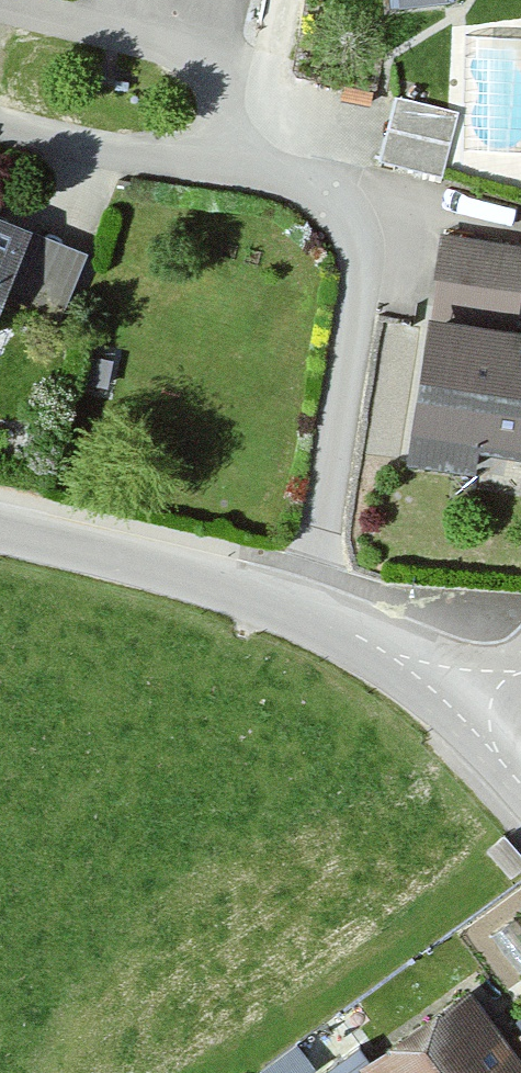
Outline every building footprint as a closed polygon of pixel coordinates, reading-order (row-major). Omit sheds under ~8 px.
[(391,85),(381,151),(445,160),(454,94),(391,85)] [(430,294),(520,307),(520,231),(440,220),(430,294)] [(54,335),(84,253),(0,223),(0,315),(54,335)] [(408,319),(383,463),(458,475),(461,454),(520,464),(520,401),(520,393),(520,338),(408,319)] [(348,1063),(356,1072),(520,1072),(520,1017),(499,1032),(462,981),(348,1063)]
